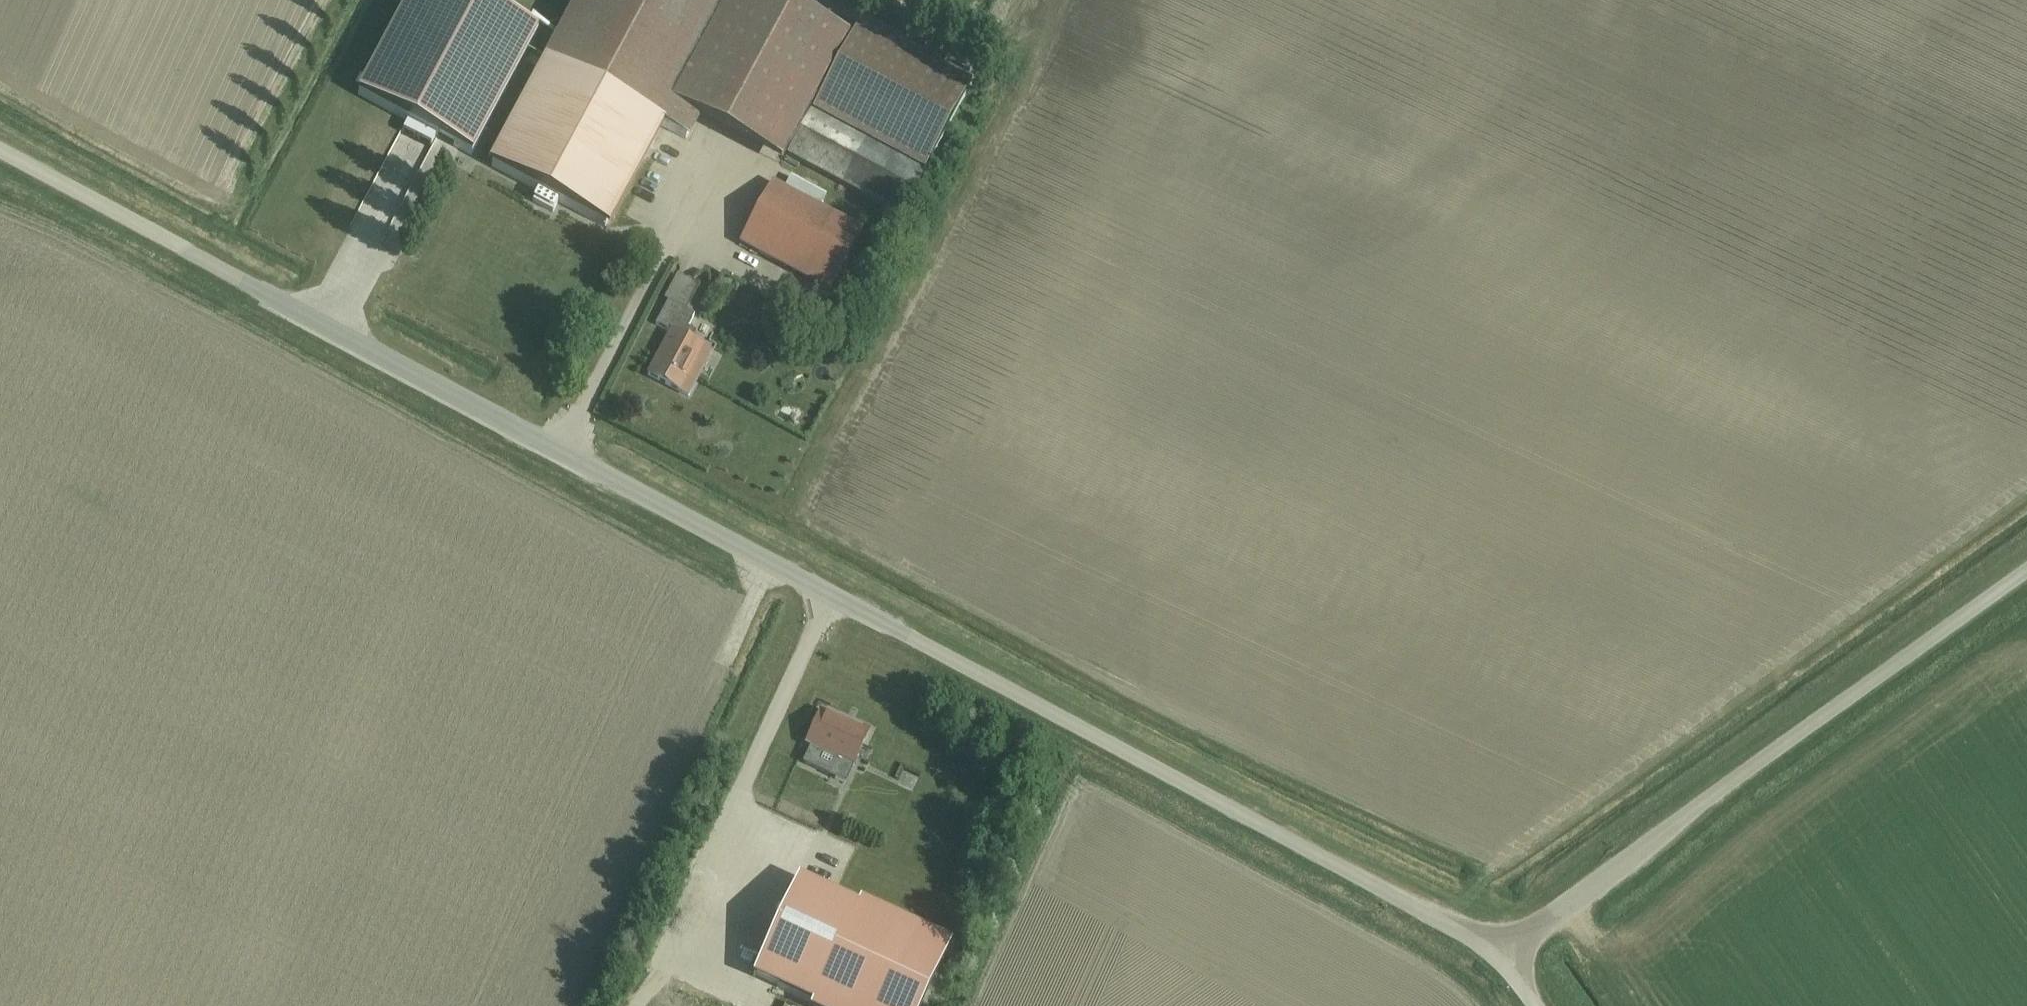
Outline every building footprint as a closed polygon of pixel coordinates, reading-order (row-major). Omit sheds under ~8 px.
[(536,30),(480,0),(406,0),(356,93),(470,154),(536,30)] [(685,138),(696,118),(696,117),(670,103),(724,0),(578,0),(545,64),(659,124),(685,138)] [(924,14),(932,3),(927,0),(903,0),(924,14)] [(809,114),(922,174),(971,82),(858,22),(809,114)] [(659,124),(545,64),(491,165),(538,190),(533,201),(553,212),(559,202),(605,226),(659,124)] [(788,154),(900,214),(922,174),(809,114),(788,154)] [(828,290),(861,229),(772,182),(740,242),(828,290)] [(667,300),(655,323),(670,331),(647,374),(688,396),(700,374),(691,370),(703,348),(682,336),(694,314),(667,300)] [(802,763),(829,775),(835,761),(851,768),(869,729),(852,721),(850,725),(820,711),(805,744),(809,746),(802,763)] [(798,877),(753,975),(819,1005),(916,1005),(945,945),(798,877)]
